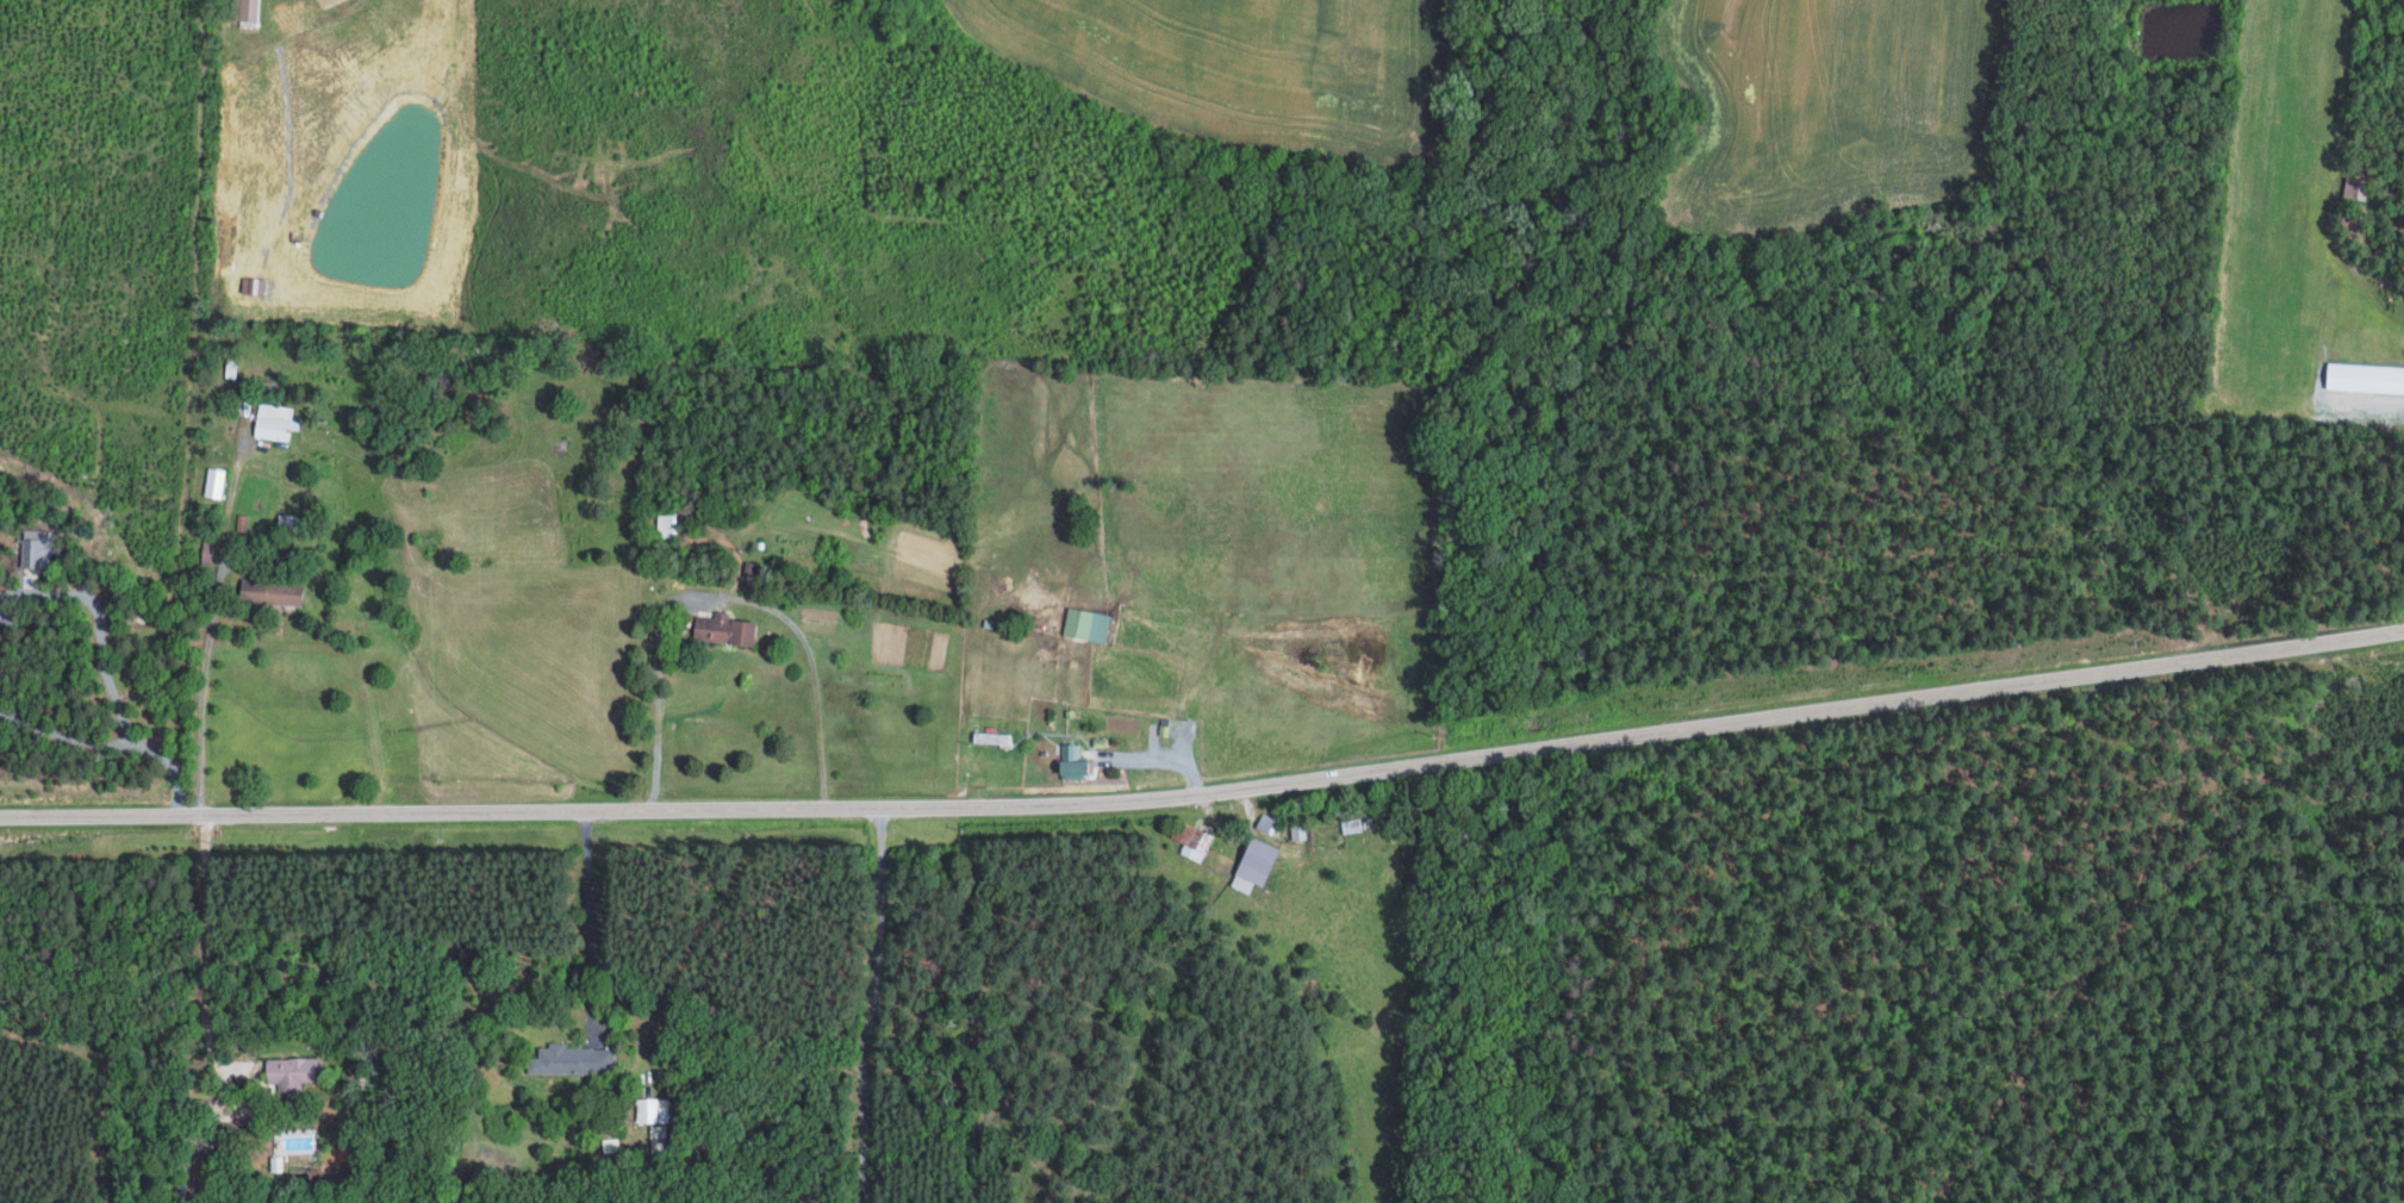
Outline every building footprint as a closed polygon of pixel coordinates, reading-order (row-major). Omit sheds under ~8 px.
[(260,0),(235,0),(235,18),(259,19),(260,0)] [(266,292),(266,277),(245,276),(244,291),(266,292)] [(2403,392),(2403,365),(2327,362),(2326,389),(2403,392)] [(289,440),(293,406),(259,402),(254,436),(289,440)] [(222,497),(225,468),(207,466),(205,495),(222,497)] [(50,566),(51,529),(23,528),(22,565),(50,566)] [(755,576),(758,563),(746,560),(743,573),(755,576)] [(304,604),(305,581),(243,578),(242,601),(304,604)] [(1111,612),(1067,607),(1064,636),(1108,640),(1111,612)] [(696,615),(695,641),(757,643),(758,619),(730,618),(730,611),(714,610),(714,616),(696,615)] [(1010,744),(1010,732),(973,731),(973,742),(1010,744)] [(1092,777),(1091,758),(1082,758),(1081,742),(1063,743),(1064,778),(1092,777)] [(1184,843),(1180,852),(1203,862),(1215,834),(1181,819),(1172,838),(1184,843)] [(1291,824),(1293,839),(1308,838),(1306,822),(1291,824)] [(1281,848),(1254,836),(1232,886),(1250,893),(1255,882),(1264,886),(1281,848)] [(528,1072),(615,1073),(615,1047),(565,1046),(565,1042),(549,1042),(549,1046),(539,1046),(539,1057),(528,1056),(528,1072)] [(267,1058),(268,1092),(302,1091),(301,1081),(322,1080),(321,1056),(267,1058)] [(668,1097),(637,1098),(638,1123),(651,1123),(652,1151),(669,1151),(668,1097)]
